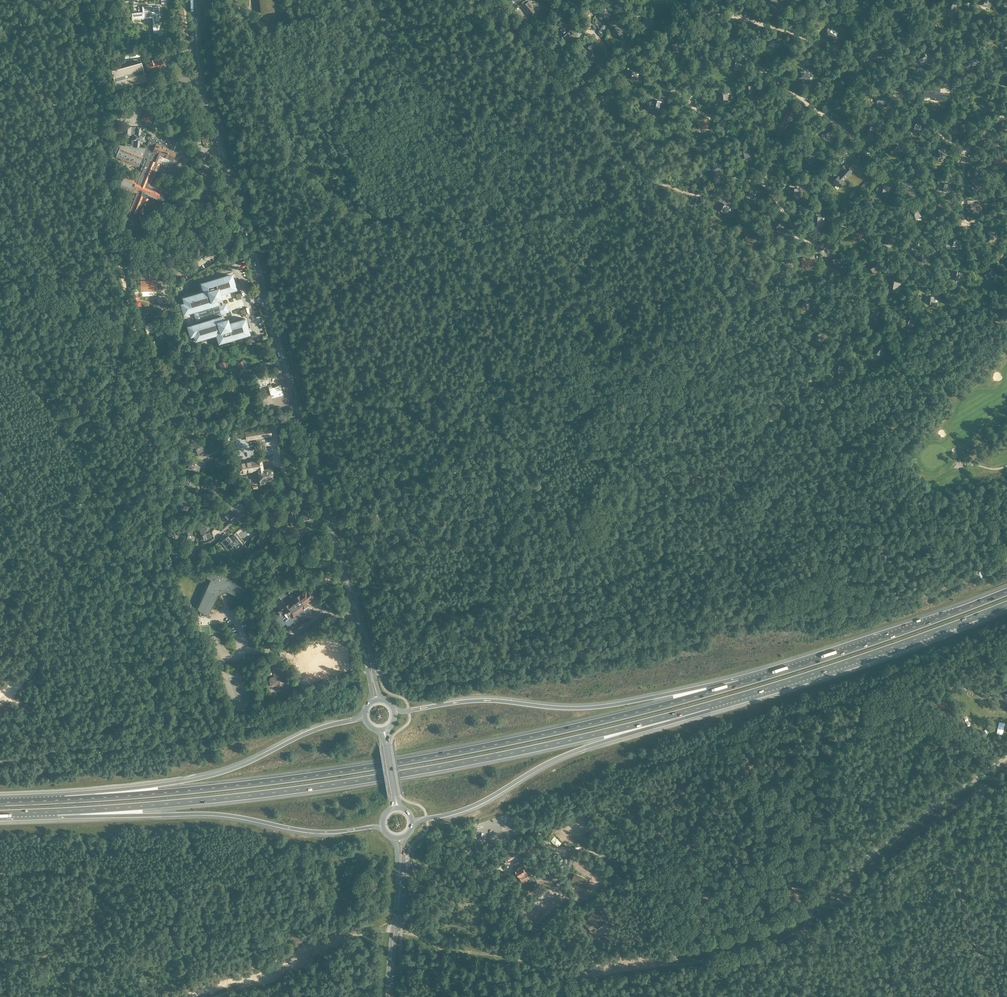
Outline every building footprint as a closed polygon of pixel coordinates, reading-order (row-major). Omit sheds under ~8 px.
[(261,13),(275,12),(273,0),(260,0),(261,13)] [(785,3),(781,0),(780,2),(777,0),(771,0),(769,3),(779,10),(785,3)] [(537,11),(529,1),(526,4),(524,2),(520,5),(530,17),(537,11)] [(948,8),(956,13),(960,6),(950,1),(949,3),(950,4),(948,8)] [(131,13),(132,17),(134,17),(135,20),(143,19),(153,18),(154,25),(153,26),(154,34),(160,34),(159,17),(159,14),(160,14),(160,6),(152,7),(152,5),(142,6),(142,12),(131,13)] [(893,19),(904,17),(903,11),(895,12),(894,10),(892,11),(893,19)] [(583,11),(580,15),(586,21),(589,16),(583,11)] [(611,19),(604,14),(601,20),(607,24),(611,19)] [(654,20),(644,18),(643,21),(642,20),(642,24),(654,26),(655,23),(654,23),(654,20)] [(616,27),(611,31),(618,38),(618,39),(623,35),(623,34),(616,27)] [(564,39),(572,33),(568,28),(565,30),(564,28),(561,30),(563,32),(560,34),(564,39)] [(835,43),(838,37),(827,30),(823,36),(835,43)] [(768,40),(769,40),(766,44),(773,49),(775,48),(780,42),(778,40),(776,42),(770,37),(768,40)] [(672,53),(681,49),(678,42),(668,45),(669,48),(670,48),(672,53)] [(601,54),(592,44),(587,47),(597,58),(601,54)] [(871,59),(883,55),(881,48),(873,51),(872,49),(868,50),(871,59)] [(918,58),(922,66),(929,63),(925,54),(918,58)] [(964,59),(965,66),(968,66),(968,65),(973,64),(973,65),(976,65),(975,59),(967,60),(967,58),(964,59)] [(146,65),(142,66),(142,70),(145,69),(145,70),(148,70),(152,69),(152,70),(158,68),(159,70),(164,69),(161,59),(156,61),(156,59),(153,60),(149,61),(145,62),(146,65)] [(731,68),(741,71),(743,63),(733,60),(732,63),(733,63),(731,68)] [(144,79),(140,64),(115,70),(119,86),(144,79)] [(801,82),(804,83),(807,71),(802,70),(802,72),(800,71),(798,78),(802,79),(801,82)] [(628,79),(639,80),(640,72),(629,71),(629,74),(626,73),(626,76),(628,76),(628,79)] [(812,72),(807,71),(804,83),(807,83),(808,81),(812,82),(813,75),(812,74),(812,72)] [(841,77),(846,85),(852,81),(847,72),(844,73),(845,74),(841,77)] [(605,95),(613,92),(611,85),(601,88),(602,91),(603,91),(605,95)] [(746,93),(756,93),(756,85),(745,86),(745,88),(746,88),(746,93)] [(935,91),(935,94),(935,97),(935,100),(946,101),(949,101),(949,94),(946,94),(940,94),(940,88),(935,88),(935,91)] [(722,100),(731,100),(730,92),(720,93),(720,96),(721,95),(722,100)] [(833,105),(842,107),(843,99),(832,97),(832,100),(833,100),(833,105)] [(980,105),(990,111),(993,105),(985,101),(986,100),(984,98),(980,105)] [(878,107),(889,106),(888,100),(880,100),(880,99),(877,99),(878,107)] [(649,102),(648,100),(639,103),(641,110),(649,108),(648,102),(649,102)] [(654,102),(653,107),(662,110),(664,102),(654,100),(653,102),(654,102)] [(151,121),(154,123),(158,113),(147,109),(142,120),(150,123),(151,121)] [(790,109),(782,119),(790,124),(799,113),(796,110),(794,113),(790,109)] [(790,124),(782,119),(775,129),(782,134),(790,124)] [(708,128),(707,121),(697,123),(698,130),(708,128)] [(913,123),(914,123),(911,128),(919,133),(923,126),(914,121),(913,123)] [(959,132),(968,133),(968,124),(958,124),(958,127),(959,127),(959,132)] [(865,132),(874,136),(877,129),(867,125),(866,127),(867,128),(865,132)] [(132,135),(131,146),(139,147),(140,142),(143,142),(144,135),(141,134),(141,128),(120,126),(120,135),(123,135),(123,134),(132,135)] [(829,129),(821,134),(823,137),(827,135),(830,140),(836,136),(831,127),(829,128),(829,129)] [(131,146),(119,145),(116,153),(118,154),(117,157),(121,159),(122,161),(135,166),(137,166),(142,168),(136,181),(124,176),(120,187),(134,193),(127,208),(131,231),(144,228),(142,216),(149,199),(142,196),(143,193),(163,201),(167,191),(151,184),(159,164),(165,167),(166,167),(169,168),(172,160),(172,161),(176,152),(175,152),(181,137),(179,136),(169,132),(164,141),(151,136),(146,148),(139,147),(131,146)] [(890,150),(898,156),(903,150),(895,144),(893,146),(894,146),(890,150)] [(743,159),(752,156),(750,148),(740,151),(741,154),(743,159)] [(937,157),(947,156),(946,148),(935,149),(935,152),(936,152),(937,157)] [(805,157),(813,164),(818,158),(810,151),(808,153),(809,154),(805,157)] [(994,164),(1004,164),(1004,154),(1000,154),(1000,157),(994,157),(994,164)] [(775,164),(785,164),(785,156),(774,156),(774,159),(775,159),(775,164)] [(716,169),(721,168),(720,163),(721,163),(720,159),(718,159),(718,161),(708,163),(709,165),(710,165),(711,170),(715,169),(716,169)] [(843,170),(838,175),(844,181),(852,172),(844,165),(841,168),(843,170)] [(835,179),(838,176),(835,174),(831,171),(828,174),(832,177),(833,177),(835,179)] [(845,182),(844,181),(838,175),(838,176),(835,179),(833,181),(840,188),(845,182)] [(974,188),(982,182),(977,176),(969,182),(970,185),(971,184),(974,188)] [(940,190),(949,193),(952,185),(942,182),(941,185),(942,185),(940,190)] [(876,191),(880,191),(889,194),(891,186),(881,183),(880,186),(877,185),(876,191)] [(746,195),(756,198),(758,190),(748,187),(747,190),(748,190),(746,195)] [(791,196),(801,197),(802,189),(791,188),(791,191),(792,191),(791,196)] [(722,202),(720,205),(721,205),(718,210),(727,214),(731,207),(722,202)] [(921,219),(923,211),(912,209),(912,212),(911,217),(921,219)] [(815,224),(825,225),(825,217),(814,217),(814,219),(815,219),(815,224)] [(778,219),(776,221),(777,222),(774,226),(782,232),(787,226),(778,219)] [(988,240),(997,237),(995,229),(985,231),(986,235),(987,235),(988,240)] [(852,240),(862,239),(861,233),(863,233),(862,230),(858,230),(858,232),(851,233),(852,240)] [(743,235),(744,240),(753,239),(752,231),(741,233),(742,236),(743,235)] [(893,238),(883,236),(882,238),(883,238),(883,240),(880,240),(880,243),(891,245),(893,238)] [(950,245),(960,247),(961,239),(951,237),(950,240),(951,240),(950,245)] [(919,261),(929,261),(928,253),(918,254),(918,256),(919,256),(919,261)] [(813,267),(813,260),(806,260),(806,257),(803,257),(803,260),(802,260),(802,267),(813,267)] [(842,264),(839,257),(830,260),(831,263),(832,263),(833,267),(842,264)] [(869,267),(874,275),(881,271),(876,262),(873,263),(874,264),(869,267)] [(145,265),(143,273),(149,275),(151,267),(145,265)] [(994,279),(996,276),(987,267),(986,269),(986,270),(983,273),(990,281),(993,278),(994,279)] [(953,278),(962,281),(964,273),(954,270),(953,273),(954,273),(953,278)] [(182,298),(182,299),(179,300),(191,341),(194,340),(195,341),(198,340),(199,344),(216,339),(218,344),(244,336),(245,337),(252,335),(233,272),(197,283),(195,283),(194,284),(193,284),(192,285),(192,286),(191,287),(191,288),(191,289),(191,290),(191,291),(184,293),(185,297),(182,298)] [(141,291),(156,291),(156,277),(140,277),(141,291)] [(891,288),(900,290),(901,282),(892,280),(891,288)] [(927,303),(937,304),(938,296),(927,295),(927,298),(928,298),(927,303)] [(800,306),(808,310),(812,303),(802,298),(801,301),(802,302),(800,306)] [(868,318),(878,320),(879,312),(869,310),(868,313),(869,313),(868,318)] [(905,322),(914,327),(917,320),(909,315),(905,322)] [(827,336),(817,331),(816,333),(817,334),(815,338),(819,341),(824,343),(827,336)] [(874,352),(882,358),(887,352),(879,345),(877,348),(878,348),(874,352)] [(218,369),(219,371),(228,367),(225,360),(216,364),(218,367),(219,367),(219,368),(218,369)] [(237,371),(245,368),(246,370),(248,369),(244,360),(234,364),(236,367),(237,367),(237,368),(236,369),(237,371)] [(202,374),(201,373),(203,372),(204,373),(206,371),(197,365),(193,371),(200,376),(202,374)] [(836,365),(835,367),(836,367),(835,372),(844,374),(846,367),(836,365)] [(181,379),(180,379),(181,377),(182,378),(184,376),(175,371),(171,378),(179,382),(181,379)] [(270,384),(267,372),(262,374),(262,375),(254,378),(257,388),(270,384)] [(234,385),(233,384),(235,383),(234,381),(225,386),(229,392),(237,388),(235,385),(234,385)] [(269,388),(272,396),(278,395),(282,393),(279,385),(275,386),(269,388)] [(190,390),(189,388),(180,392),(183,399),(191,395),(190,392),(189,392),(188,391),(190,390)] [(236,411),(240,402),(236,401),(236,402),(234,401),(235,399),(233,399),(229,408),(236,411)] [(251,406),(250,407),(249,406),(246,407),(249,415),(256,413),(253,403),(251,404),(251,406)] [(214,418),(223,413),(222,411),(220,412),(219,410),(220,410),(219,407),(211,411),(214,418)] [(197,420),(202,411),(200,410),(199,412),(197,411),(198,410),(195,408),(190,416),(197,420)] [(270,428),(246,432),(247,440),(271,436),(270,428)] [(219,445),(217,440),(214,442),(211,437),(208,438),(208,437),(206,438),(209,446),(208,447),(209,450),(219,445)] [(193,443),(191,444),(195,451),(196,450),(197,454),(202,452),(200,447),(199,447),(196,442),(194,444),(193,443)] [(252,461),(238,463),(240,473),(253,471),(253,470),(257,469),(260,485),(265,484),(265,481),(273,480),(271,468),(263,469),(261,460),(256,461),(256,462),(252,462),(252,461)] [(190,461),(188,466),(191,468),(191,469),(198,472),(199,470),(198,469),(200,467),(194,464),(195,463),(190,461)] [(190,480),(185,479),(184,484),(187,485),(187,486),(195,488),(196,485),(195,485),(195,482),(190,481),(190,480)] [(224,483),(223,483),(220,487),(224,490),(226,487),(227,488),(231,482),(227,479),(224,483)] [(206,494),(201,495),(202,500),(203,500),(204,505),(207,505),(208,506),(210,505),(208,497),(207,497),(206,494)] [(237,502),(238,503),(236,505),(239,509),(243,505),(242,505),(246,501),(243,497),(237,502)] [(179,506),(178,509),(185,511),(187,506),(186,505),(187,500),(181,499),(180,506),(179,506)] [(309,519),(309,517),(308,511),(311,511),(310,505),(304,506),(305,510),(301,511),(304,520),(309,519)] [(220,512),(224,517),(225,517),(227,520),(232,516),(228,512),(227,513),(224,508),(220,512)] [(250,518),(253,516),(254,517),(259,512),(255,508),(251,512),(250,511),(246,515),(250,518)] [(265,521),(271,524),(274,516),(277,517),(279,512),(273,510),(272,513),(269,512),(265,521)] [(289,516),(291,523),(292,526),(297,524),(297,522),(295,516),(299,515),(297,510),(291,511),(292,515),(289,516)] [(211,538),(209,532),(208,533),(206,526),(199,529),(201,537),(202,536),(203,540),(211,538)] [(233,535),(234,536),(233,537),(233,536),(230,539),(228,536),(220,542),(227,550),(230,548),(231,550),(236,550),(237,549),(245,542),(236,532),(233,535)] [(312,539),(316,538),(314,532),(308,534),(309,537),(306,538),(308,546),(314,544),(312,539)] [(265,541),(267,543),(271,538),(266,535),(264,537),(261,535),(256,542),(261,545),(265,541)] [(293,541),(295,549),(301,547),(299,542),(303,541),(301,535),(295,537),(296,540),(293,541)] [(277,541),(277,549),(283,549),(283,543),(287,544),(287,538),(281,537),(281,541),(277,541)] [(180,560),(178,555),(177,555),(175,549),(170,551),(172,558),(173,558),(175,561),(180,560)] [(306,569),(317,566),(315,559),(304,562),(306,569)] [(203,615),(204,613),(207,614),(210,613),(218,595),(227,592),(245,600),(248,599),(249,597),(250,598),(251,597),(252,595),(252,594),(250,593),(251,590),(250,588),(222,575),(224,571),(221,569),(207,574),(206,578),(210,580),(198,608),(199,611),(200,612),(200,614),(200,615),(202,616),(203,615)] [(306,589),(301,593),(300,592),(301,591),(295,584),(279,596),(286,606),(280,610),(273,601),(268,605),(278,617),(276,619),(281,625),(283,625),(286,623),(287,625),(306,610),(304,608),(308,604),(307,602),(314,597),(308,589),(307,590),(306,589)] [(281,664),(279,663),(274,664),(272,666),(274,677),(271,678),(269,680),(270,685),(273,686),(276,686),(277,688),(279,690),(284,689),(286,687),(281,664)] [(236,701),(245,697),(241,687),(236,689),(236,690),(233,691),(236,701)] [(508,861),(527,851),(527,850),(531,848),(529,844),(525,846),(505,856),(508,861)] [(576,852),(570,851),(566,869),(572,870),(576,852)] [(613,854),(606,860),(611,867),(618,861),(613,854)] [(619,863),(613,868),(618,874),(624,869),(619,863)] [(521,864),(513,869),(520,880),(528,875),(524,869),(526,867),(524,864),(522,866),(521,864)] [(588,880),(574,874),(571,882),(585,888),(588,880)]
